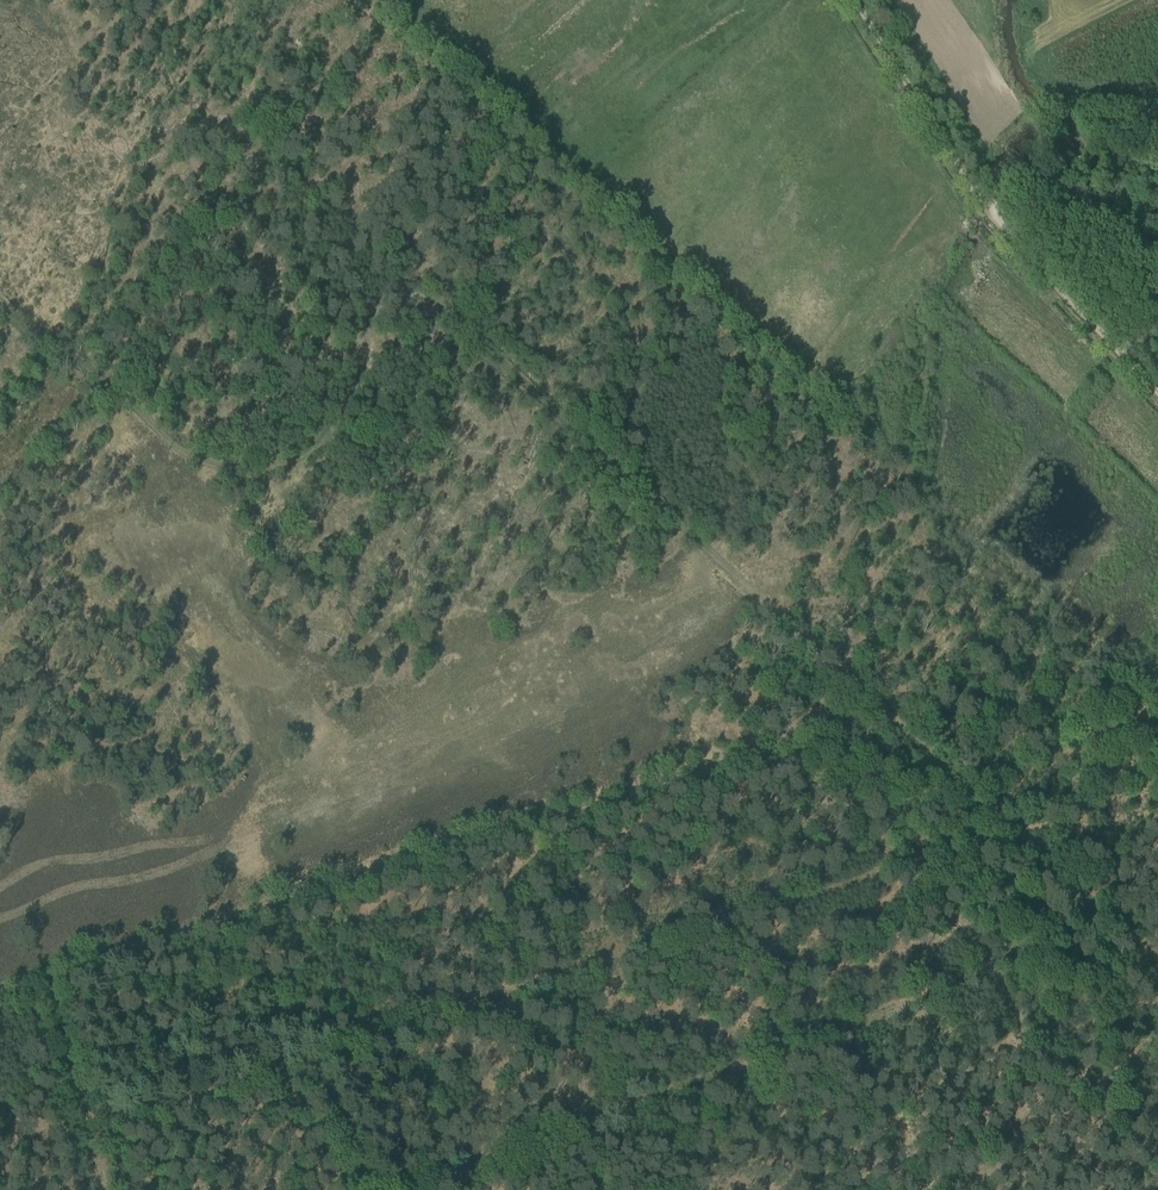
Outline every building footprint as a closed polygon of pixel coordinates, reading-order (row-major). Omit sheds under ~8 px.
[(1144,269),(1141,274),(1149,279),(1152,274),(1144,269)]
